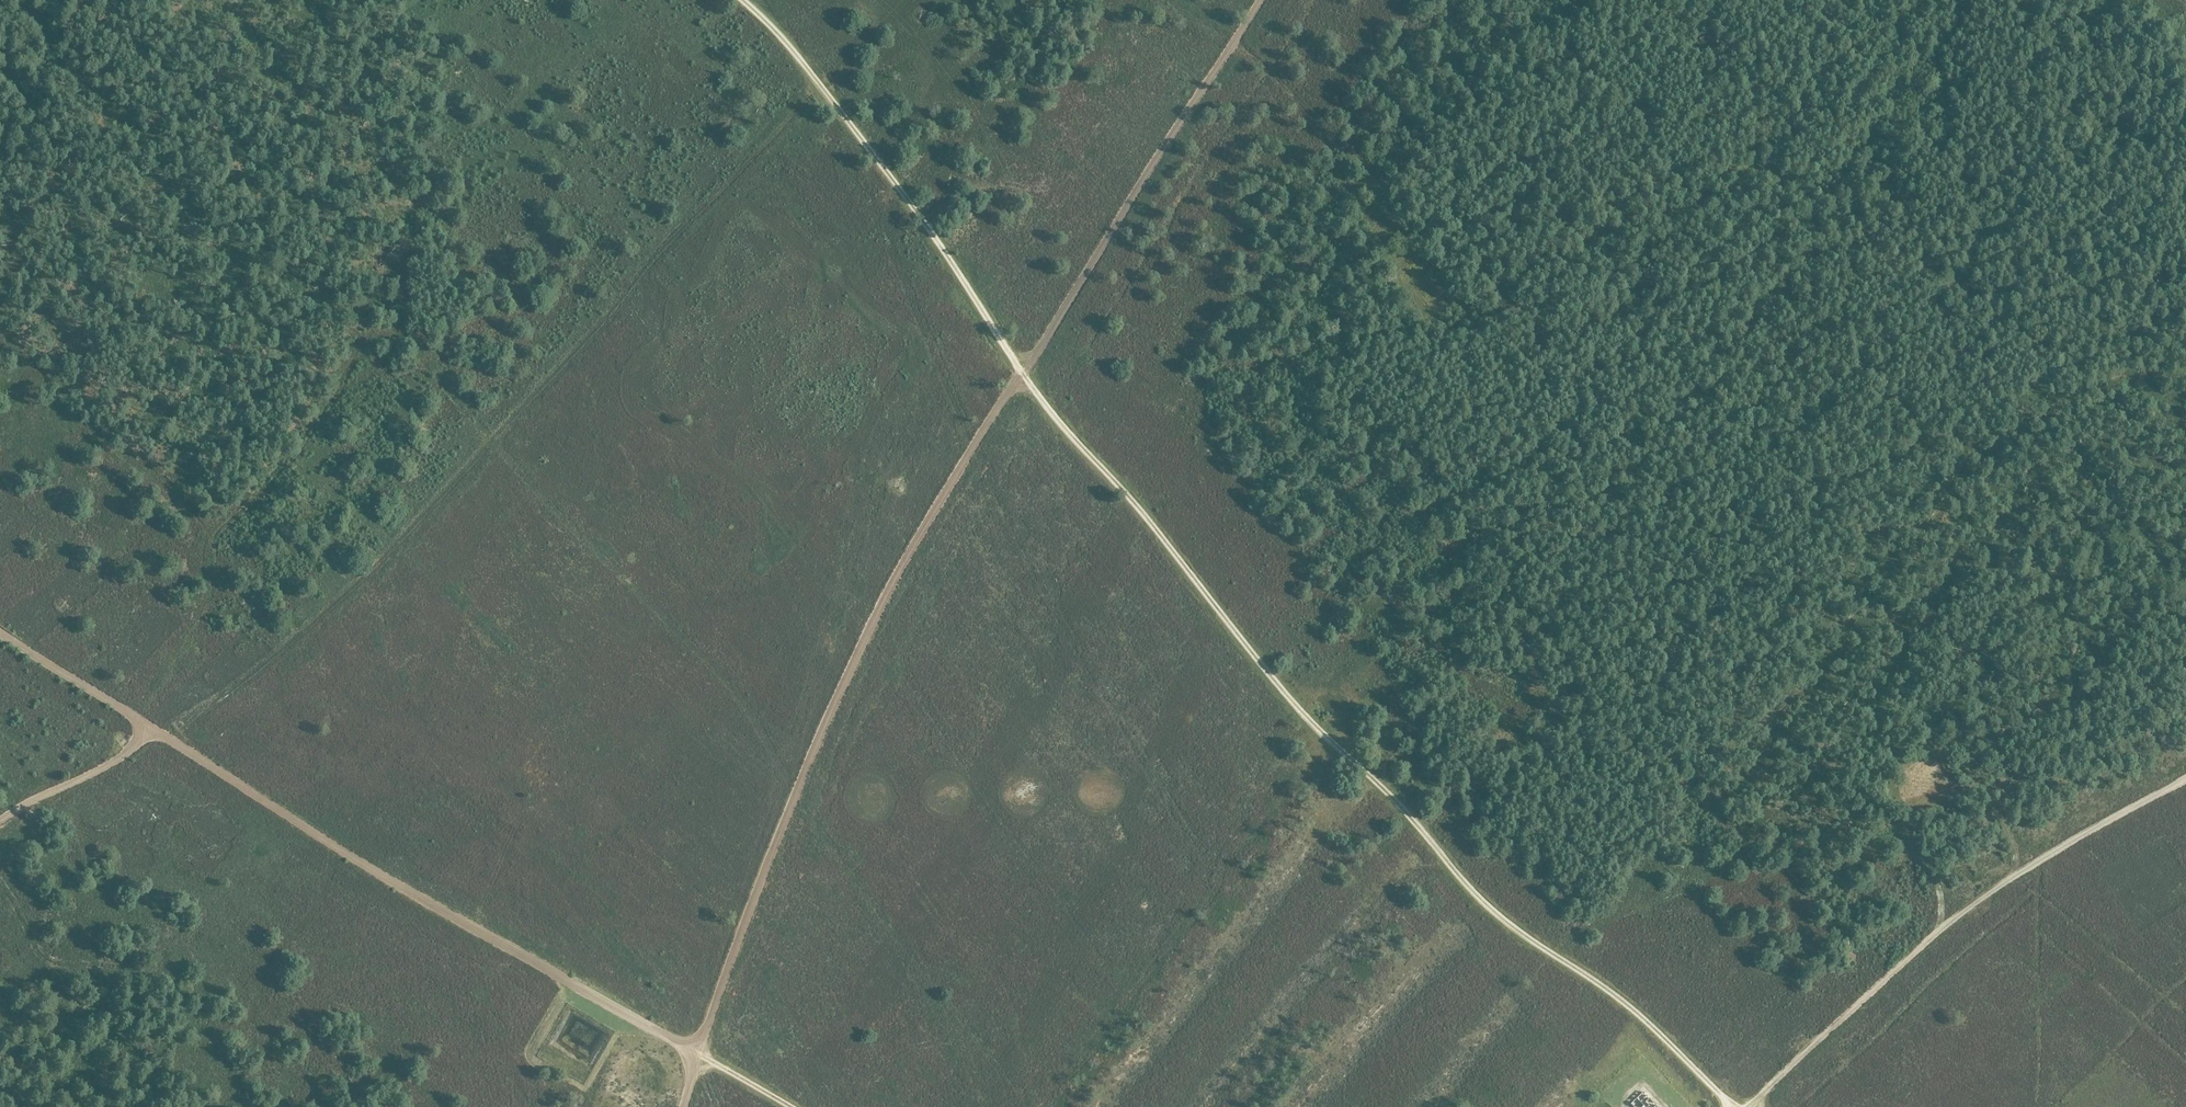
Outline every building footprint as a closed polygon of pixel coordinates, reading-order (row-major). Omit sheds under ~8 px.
[(1659,1106),(1641,1090),(1629,1102),(1634,1106),(1659,1106)]
